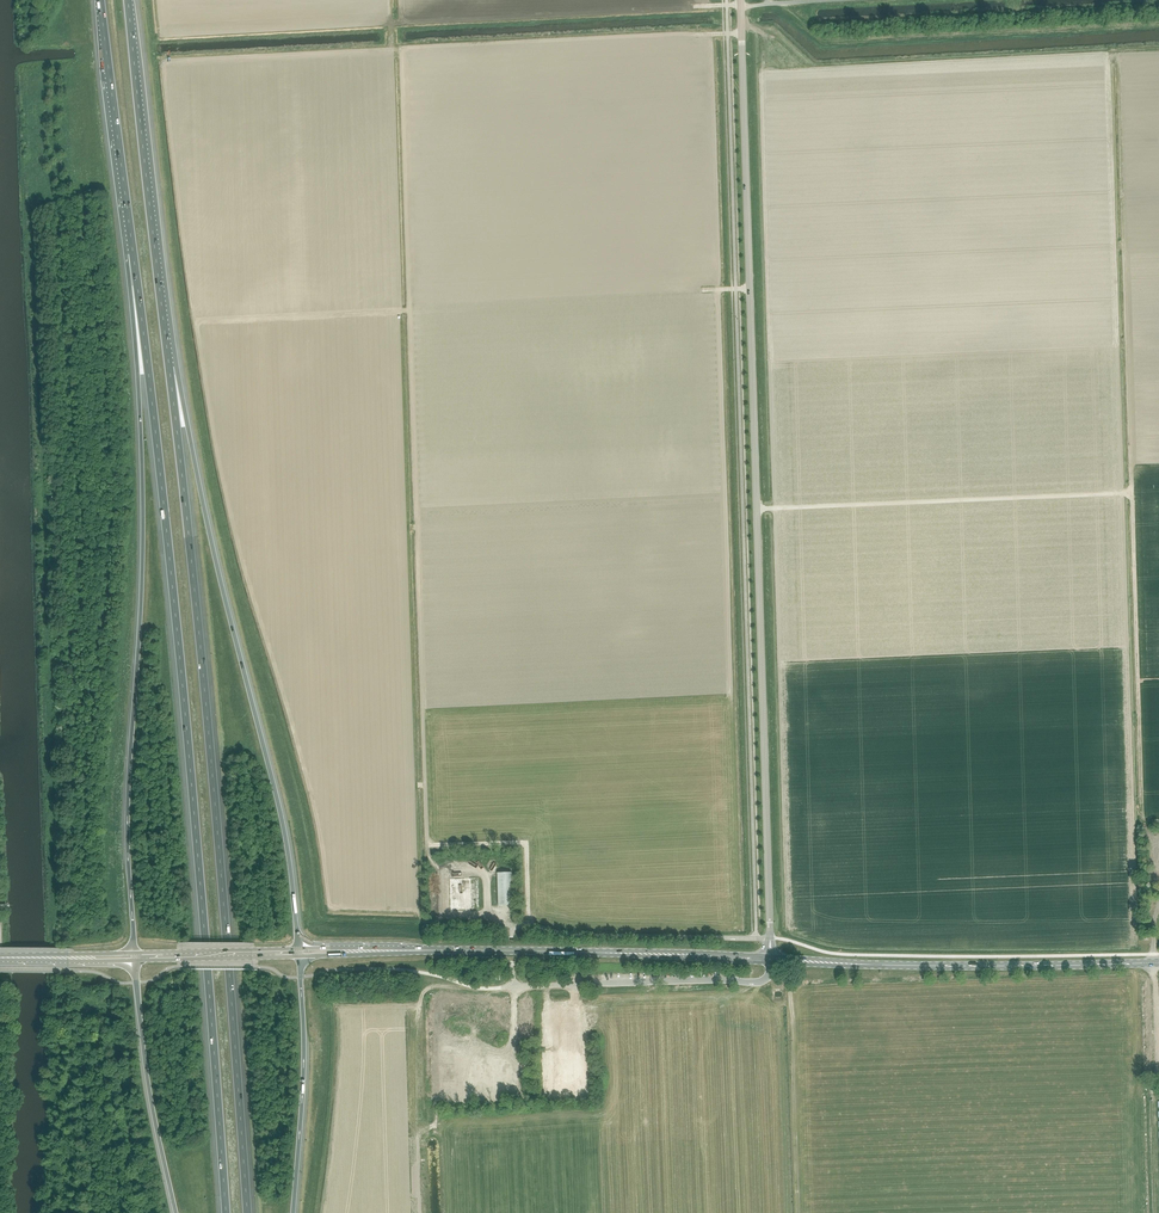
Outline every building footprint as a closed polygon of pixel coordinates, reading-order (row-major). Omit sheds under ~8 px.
[(512,873),(497,874),(498,905),(513,905),(512,873)] [(472,879),(449,880),(450,912),(473,911),(472,879)] [(456,1037),(466,1037),(466,1025),(455,1025),(456,1037)]
